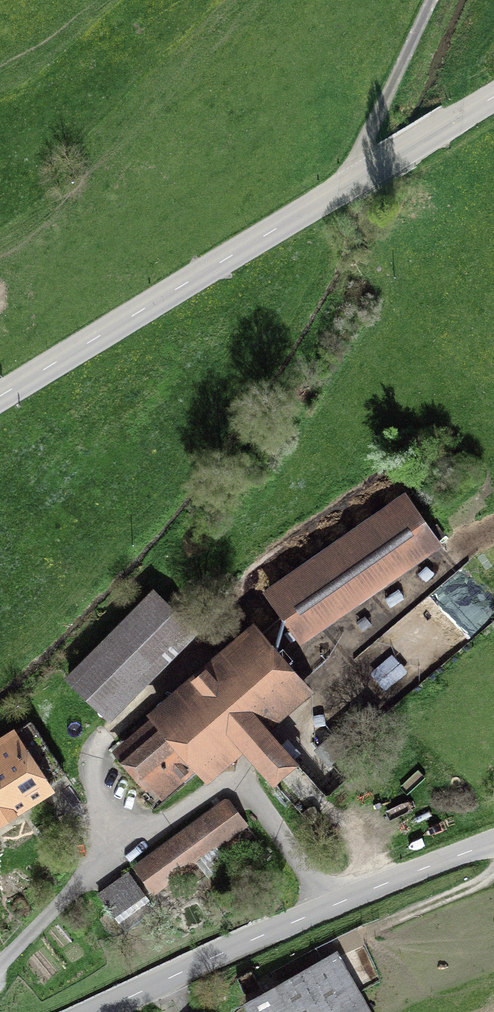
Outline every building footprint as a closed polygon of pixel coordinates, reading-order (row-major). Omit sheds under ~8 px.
[(268,593),(299,638),(436,544),(405,498),(268,593)] [(101,713),(185,625),(153,594),(69,681),(101,713)] [(402,602),(410,611),(418,603),(410,595),(402,602)] [(377,623),(368,631),(375,639),(384,632),(377,623)] [(301,682),(261,636),(150,731),(126,751),(163,794),(194,768),(198,772),(239,737),(275,779),(295,763),(257,719),(301,682)] [(46,791),(16,744),(0,754),(0,819),(46,791)] [(158,892),(249,825),(230,800),(139,867),(158,892)] [(130,872),(97,896),(113,917),(145,893),(130,872)] [(341,954),(245,1005),(249,1011),(372,1011),(341,954)]
